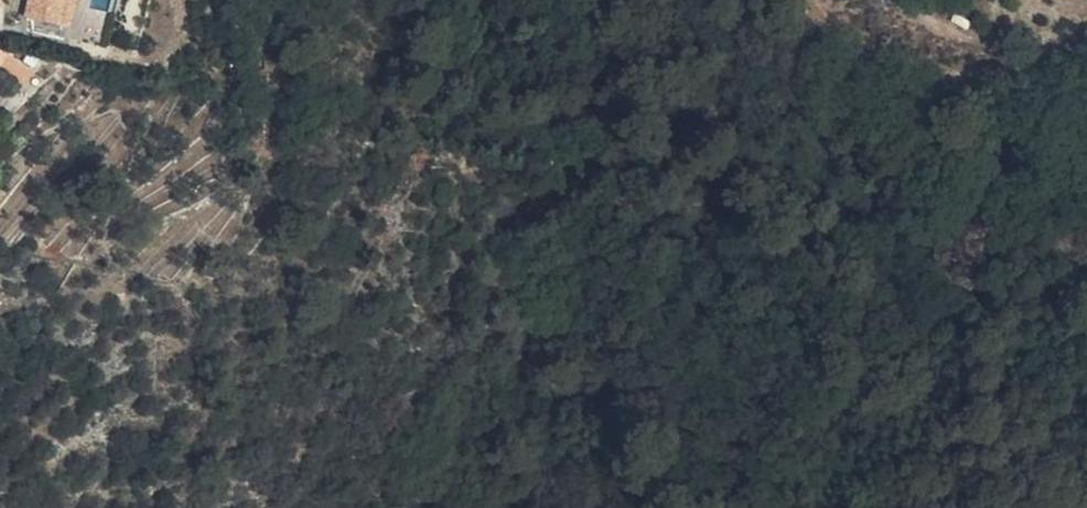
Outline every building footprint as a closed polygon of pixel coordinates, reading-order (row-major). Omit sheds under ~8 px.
[(22,23),(61,33),(62,24),(73,27),(78,1),(75,0),(27,0),(22,23)]
